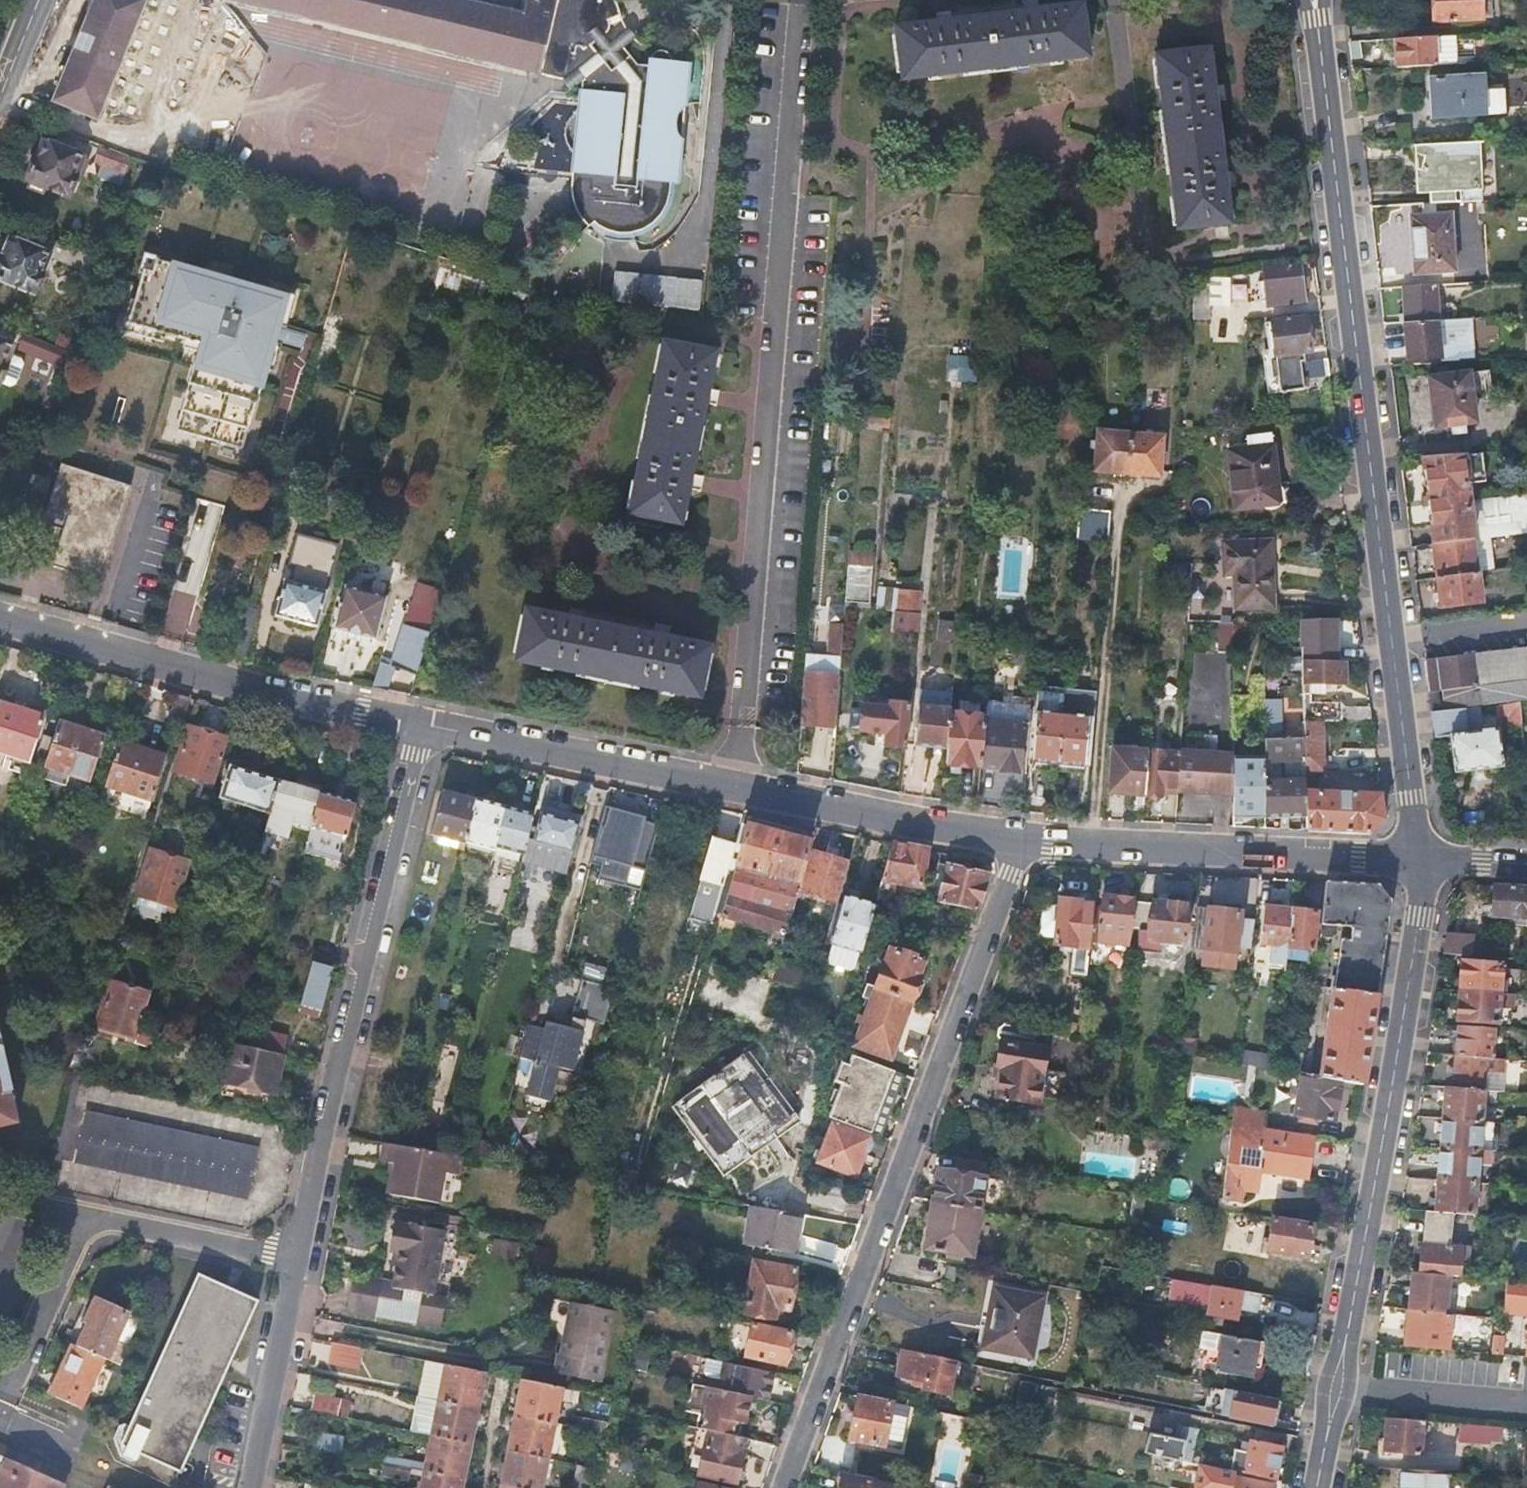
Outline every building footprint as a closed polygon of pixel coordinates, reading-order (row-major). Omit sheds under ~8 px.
[(144,0),(93,0),(52,102),(97,120),(145,1),(144,0)] [(580,0),(219,0),(556,78),(580,0)] [(556,78),(565,80),(578,69),(584,77),(580,80),(576,117),(581,125),(580,138),(573,145),(571,177),(593,178),(593,190),(570,190),(572,203),(583,220),(588,217),(594,224),(608,231),(624,234),(637,231),(651,223),(661,212),(666,200),(668,181),(676,182),(680,135),(677,132),(674,121),(677,110),(683,106),(686,63),(671,62),(669,53),(660,49),(651,51),(648,57),(648,64),(635,64),(620,46),(603,62),(590,46),(605,29),(605,20),(618,14),(614,0),(580,0),(556,78)] [(1433,22),(1480,20),(1480,17),(1491,17),(1490,0),(1432,0),(1433,22)] [(1085,59),(1079,6),(893,28),(898,81),(1085,59)] [(626,30),(618,14),(605,20),(605,29),(590,46),(603,62),(620,46),(632,36),(626,30)] [(1456,66),(1455,37),(1432,38),(1433,67),(1456,66)] [(1432,38),(1392,40),(1394,69),(1433,67),(1432,38)] [(1154,56),(1174,232),(1228,226),(1207,49),(1154,56)] [(1480,76),(1432,79),(1434,119),(1506,115),(1505,89),(1481,90),(1480,76)] [(680,135),(683,106),(677,110),(674,121),(677,132),(680,135)] [(44,141),(26,186),(29,187),(28,192),(40,196),(43,192),(66,201),(74,182),(78,182),(84,169),(78,167),(83,157),(44,141)] [(1478,143),(1412,146),(1415,193),(1428,193),(1429,204),(1452,203),(1482,201),(1478,143)] [(106,148),(100,146),(95,162),(100,163),(96,176),(121,185),(131,156),(106,148)] [(593,178),(571,177),(570,184),(570,190),(593,190),(593,178)] [(1448,214),(1409,218),(1414,274),(1454,271),(1448,214)] [(20,228),(15,240),(10,239),(0,263),(0,279),(35,294),(48,257),(89,273),(94,257),(20,228)] [(256,403),(274,339),(271,338),(274,326),(278,327),(286,297),(280,295),(221,279),(222,274),(206,269),(204,274),(156,260),(153,273),(144,271),(129,323),(201,343),(189,384),(190,384),(177,430),(243,449),(256,403)] [(1304,303),(1299,268),(1261,271),(1262,283),(1256,283),(1258,295),(1263,294),(1265,307),(1304,303)] [(1209,285),(1193,285),(1191,320),(1209,321),(1209,307),(1230,308),(1231,280),(1209,279),(1209,285)] [(1441,285),(1402,287),(1403,300),(1404,314),(1404,323),(1437,321),(1435,291),(1441,290),(1441,285)] [(1329,378),(1327,360),(1303,362),(1302,355),(1309,353),(1308,336),(1311,332),(1310,322),(1302,318),(1269,323),(1276,388),(1302,385),(1303,380),(1329,378)] [(1437,321),(1404,323),(1407,360),(1439,358),(1471,357),(1469,320),(1437,321)] [(1276,388),(1269,323),(1263,324),(1267,351),(1260,353),(1265,389),(1276,388)] [(68,351),(24,334),(19,346),(52,359),(64,364),(68,351)] [(10,353),(13,346),(0,341),(0,380),(10,353)] [(713,353),(661,343),(627,517),(678,527),(713,353)] [(10,353),(0,380),(0,381),(11,386),(16,384),(25,362),(22,358),(10,353)] [(972,379),(971,355),(959,356),(960,379),(972,379)] [(64,364),(52,359),(41,385),(56,390),(64,364)] [(1016,363),(1013,384),(1038,385),(1055,386),(1055,365),(1016,363)] [(1426,379),(1433,428),(1472,422),(1466,375),(1426,379)] [(1038,397),(1054,398),(1055,386),(1038,385),(1038,397)] [(1127,476),(1130,437),(1095,434),(1093,474),(1127,476)] [(1160,440),(1130,437),(1127,476),(1157,479),(1160,440)] [(1247,440),(1248,451),(1271,449),(1270,437),(1247,440)] [(1271,449),(1248,451),(1224,453),(1231,509),(1278,503),(1271,449)] [(0,455),(0,476),(25,486),(31,467),(0,455)] [(1433,544),(1472,540),(1467,500),(1465,483),(1462,455),(1422,457),(1433,544)] [(1462,455),(1465,483),(1483,481),(1479,455),(1462,455)] [(63,465),(47,514),(61,519),(66,520),(62,531),(51,568),(101,583),(133,488),(63,465)] [(1472,540),(1488,538),(1526,533),(1526,493),(1467,500),(1472,540)] [(1110,511),(1078,509),(1076,540),(1107,541),(1110,511)] [(61,519),(47,514),(43,525),(62,531),(66,520),(61,519)] [(1433,544),(1437,578),(1476,574),(1475,566),(1491,564),(1488,538),(1472,540),(1433,544)] [(1235,609),(1273,608),(1271,540),(1221,541),(1223,574),(1234,574),(1235,609)] [(872,562),(849,559),(848,575),(871,577),(872,562)] [(1491,564),(1475,566),(1476,574),(1492,572),(1491,564)] [(1479,603),(1476,574),(1437,578),(1440,608),(1479,603)] [(846,594),(846,602),(869,604),(871,577),(848,575),(846,594)] [(433,625),(441,588),(413,582),(406,620),(433,625)] [(327,595),(284,583),(274,617),(317,630),(327,595)] [(346,588),(334,630),(373,641),(384,598),(346,588)] [(896,590),(895,612),(915,614),(916,592),(896,590)] [(831,624),(843,625),(846,602),(846,594),(834,593),(831,624)] [(514,662),(697,699),(708,647),(524,611),(514,662)] [(915,614),(895,612),(894,630),(908,631),(915,632),(915,614)] [(951,641),(953,621),(939,619),(937,640),(951,641)] [(1302,662),(1340,664),(1339,622),(1301,623),(1302,662)] [(1234,654),(1235,624),(1219,623),(1218,655),(1234,654)] [(803,675),(799,726),(835,729),(843,625),(831,624),(828,665),(833,666),(832,677),(803,675)] [(229,659),(244,663),(253,633),(238,628),(229,659)] [(395,669),(418,676),(430,636),(404,628),(391,668),(395,669)] [(906,667),(912,667),(915,632),(908,631),(906,667)] [(1425,659),(1429,692),(1479,687),(1526,681),(1526,648),(1425,659)] [(1371,725),(1369,708),(1340,707),(1340,706),(1310,704),(1310,695),(1307,695),(1307,685),(1345,687),(1345,664),(1340,664),(1302,662),(1303,722),(1323,722),(1371,725)] [(373,689),(388,692),(395,669),(391,668),(380,665),(373,689)] [(1263,699),(1263,681),(1252,681),(1252,699),(1263,699)] [(1526,701),(1526,681),(1479,687),(1481,706),(1495,705),(1519,702),(1526,701)] [(1058,767),(1064,692),(1034,690),(1028,765),(1058,767)] [(1089,694),(1064,692),(1058,767),(1082,769),(1089,694)] [(948,717),(949,712),(942,711),(942,707),(938,707),(938,702),(925,701),(925,694),(916,694),(912,750),(946,752),(948,717)] [(192,700),(176,695),(167,725),(182,729),(192,700)] [(1263,718),(1263,699),(1252,699),(1252,718),(1263,718)] [(1265,700),(1265,735),(1285,735),(1285,699),(1265,700)] [(1496,718),(1520,715),(1519,702),(1495,705),(1496,718)] [(956,718),(977,720),(978,705),(957,704),(956,718)] [(884,746),(904,748),(908,705),(887,705),(887,709),(861,707),(859,732),(884,735),(884,746)] [(1431,712),(1434,738),(1450,736),(1454,771),(1501,765),(1496,731),(1474,733),(1471,707),(1431,712)] [(0,709),(0,745),(9,748),(7,752),(12,754),(8,767),(24,773),(43,717),(22,710),(20,716),(0,709)] [(982,723),(982,720),(977,720),(956,718),(948,717),(946,752),(944,768),(978,770),(978,768),(982,723)] [(1322,772),(1323,722),(1303,722),(1304,739),(1305,789),(1308,787),(1313,786),(1314,771),(1322,772)] [(1020,725),(982,723),(978,768),(997,769),(997,772),(1017,773),(1020,725)] [(60,727),(42,777),(65,786),(70,771),(92,780),(105,738),(83,732),(82,734),(60,727)] [(216,785),(229,741),(192,729),(177,773),(216,785)] [(1264,819),(1305,820),(1305,789),(1304,739),(1263,739),(1264,760),(1264,819)] [(1168,747),(1149,746),(1149,752),(1146,787),(1145,797),(1162,799),(1162,793),(1178,795),(1179,755),(1168,754),(1168,747)] [(132,795),(158,804),(172,759),(145,751),(143,755),(121,747),(110,784),(132,791),(132,795)] [(1146,787),(1149,752),(1113,749),(1109,793),(1129,795),(1129,786),(1146,787)] [(1180,752),(1179,755),(1178,795),(1232,799),(1233,760),(1233,755),(1180,752)] [(1264,760),(1233,760),(1232,799),(1232,819),(1247,819),(1264,819),(1264,760)] [(247,865),(254,867),(260,845),(278,782),(231,769),(222,799),(262,810),(247,865)] [(174,779),(214,791),(216,785),(177,773),(174,779)] [(321,794),(323,788),(304,782),(302,789),(278,782),(260,845),(275,849),(279,836),(283,837),(291,810),(296,811),(315,817),(321,794)] [(1129,795),(1145,797),(1146,787),(1129,786),(1129,795)] [(1384,817),(1381,795),(1309,792),(1308,787),(1305,789),(1305,820),(1305,832),(1369,836),(1378,828),(1385,821),(1384,817)] [(468,835),(478,802),(444,793),(432,838),(459,843),(457,849),(464,850),(466,844),(468,835)] [(357,805),(321,794),(315,817),(305,853),(341,863),(357,805)] [(506,807),(478,799),(478,802),(468,835),(466,844),(494,851),(495,847),(506,807)] [(602,806),(587,855),(633,869),(648,820),(602,806)] [(535,816),(506,807),(495,847),(525,855),(535,816)] [(583,828),(585,818),(546,808),(544,807),(535,843),(536,843),(531,865),(569,873),(580,827),(583,828)] [(287,839),(296,811),(291,810),(283,837),(287,839)] [(721,898),(717,913),(788,934),(792,919),(800,893),(811,854),(814,841),(785,833),(743,822),(736,846),(721,898)] [(713,840),(699,892),(721,898),(736,846),(713,840)] [(923,887),(929,852),(914,849),(893,845),(883,878),(898,882),(923,887)] [(137,895),(177,908),(191,864),(150,851),(137,895)] [(839,903),(851,865),(811,854),(800,893),(839,903)] [(931,901),(977,911),(988,875),(939,865),(931,901)] [(497,908),(504,883),(485,878),(478,904),(497,908)] [(883,878),(881,887),(897,890),(898,882),(883,878)] [(1380,888),(1327,884),(1321,940),(1331,941),(1336,936),(1337,927),(1352,930),(1351,938),(1343,937),(1336,991),(1377,996),(1384,952),(1391,901),(1380,888)] [(1494,885),(1491,919),(1514,921),(1514,927),(1526,927),(1526,887),(1494,885)] [(1102,926),(1093,925),(1091,940),(1130,944),(1133,928),(1136,900),(1105,896),(1102,926)] [(862,954),(876,904),(845,897),(832,946),(862,954)] [(1140,928),(1138,952),(1163,955),(1165,942),(1195,945),(1198,921),(1188,919),(1189,903),(1156,899),(1153,903),(1138,902),(1136,900),(1133,928),(1140,928)] [(1093,925),(1095,904),(1061,901),(1057,943),(1073,945),(1071,972),(1088,976),(1091,940),(1093,925)] [(1289,950),(1293,911),(1266,907),(1261,945),(1275,947),(1273,963),(1287,965),(1289,950)] [(1198,921),(1195,945),(1195,948),(1213,951),(1213,962),(1238,965),(1240,948),(1253,950),(1256,922),(1242,920),(1243,913),(1199,909),(1198,921)] [(1318,915),(1293,911),(1289,950),(1310,953),(1315,952),(1318,915)] [(1445,936),(1442,955),(1470,957),(1471,939),(1445,936)] [(1331,941),(1321,940),(1316,988),(1326,989),(1331,941)] [(922,980),(919,979),(911,975),(915,960),(916,956),(903,951),(901,953),(892,950),(867,1017),(902,1031),(922,980)] [(1310,953),(1289,950),(1287,965),(1309,968),(1310,953)] [(911,975),(919,979),(924,964),(915,960),(911,975)] [(860,961),(853,985),(861,988),(867,963),(860,961)] [(605,981),(607,967),(584,962),(581,977),(605,981)] [(1458,963),(1456,992),(1498,996),(1500,966),(1458,963)] [(324,1012),(335,969),(314,964),(303,1007),(306,1007),(324,1012)] [(812,990),(816,976),(779,965),(775,980),(812,990)] [(587,1021),(604,1025),(614,988),(582,980),(572,1017),(587,1021)] [(127,1042),(135,1044),(140,1028),(150,996),(110,983),(97,1026),(101,1028),(129,1035),(127,1042)] [(1371,1042),(1377,996),(1336,991),(1326,989),(1316,988),(1313,1020),(1312,1029),(1321,1029),(1325,997),(1332,997),(1320,1078),(1342,1082),(1364,1086),(1369,1052),(1370,1044),(1371,1042)] [(1498,996),(1456,992),(1453,1021),(1496,1023),(1498,996)] [(321,1019),(324,1012),(306,1007),(303,1014),(321,1019)] [(569,1028),(561,1026),(559,1034),(582,1040),(587,1021),(572,1017),(569,1028)] [(1297,1069),(1275,1065),(1275,1071),(1300,1075),(1307,1076),(1312,1029),(1313,1020),(1303,1018),(1297,1069)] [(530,1026),(522,1060),(538,1064),(529,1098),(552,1104),(561,1069),(574,1072),(582,1040),(559,1034),(561,1026),(549,1023),(547,1030),(530,1026)] [(1039,1029),(1005,1024),(1005,1029),(1000,1032),(999,1039),(1003,1043),(999,1070),(1004,1071),(999,1099),(1038,1104),(1046,1052),(1035,1051),(1039,1029)] [(1453,1025),(1451,1057),(1491,1060),(1493,1028),(1453,1025)] [(116,1038),(127,1042),(129,1035),(101,1028),(98,1034),(114,1040),(116,1038)] [(140,1028),(135,1044),(146,1048),(151,1031),(140,1028)] [(18,1124),(12,1094),(16,1093),(2,1033),(0,1034),(0,1128),(18,1124)] [(252,1048),(289,1056),(292,1039),(256,1033),(256,1035),(252,1048)] [(281,1094),(289,1056),(252,1048),(239,1046),(230,1083),(281,1094)] [(681,1102),(721,1157),(743,1141),(749,1150),(792,1116),(745,1055),(681,1102)] [(832,1119),(872,1134),(894,1071),(854,1056),(851,1066),(843,1063),(837,1081),(843,1084),(832,1119)] [(1260,1059),(1240,1056),(1239,1064),(1239,1065),(1258,1068),(1260,1059)] [(1449,1088),(1482,1091),(1484,1072),(1501,1074),(1502,1061),(1491,1060),(1451,1057),(1449,1088)] [(1258,1068),(1239,1065),(1238,1073),(1270,1077),(1273,1071),(1258,1068)] [(872,1134),(882,1138),(905,1075),(894,1071),(872,1134)] [(1500,1092),(1501,1074),(1484,1072),(1482,1091),(1500,1092)] [(1335,1122),(1342,1082),(1320,1078),(1307,1076),(1300,1075),(1294,1115),(1335,1122)] [(1443,1088),(1441,1120),(1480,1123),(1482,1091),(1449,1088),(1443,1088)] [(1234,1109),(1232,1126),(1248,1129),(1262,1131),(1264,1114),(1234,1109)] [(258,1148),(87,1113),(76,1165),(248,1200),(258,1148)] [(1441,1120),(1438,1150),(1478,1153),(1480,1123),(1441,1120)] [(858,1178),(873,1140),(834,1124),(820,1163),(858,1178)] [(1248,1129),(1232,1126),(1224,1200),(1243,1203),(1245,1189),(1259,1190),(1263,1172),(1268,1173),(1268,1165),(1245,1161),(1248,1129)] [(1310,1180),(1316,1141),(1262,1131),(1248,1129),(1245,1161),(1268,1165),(1268,1173),(1310,1180)] [(392,1194),(442,1203),(447,1174),(461,1176),(463,1157),(445,1154),(412,1148),(386,1143),(383,1162),(398,1164),(392,1194)] [(474,1144),(473,1156),(491,1157),(492,1146),(474,1144)] [(1438,1150),(1436,1181),(1476,1184),(1478,1153),(1438,1150)] [(958,1158),(956,1168),(986,1173),(987,1164),(958,1158)] [(939,1172),(934,1204),(980,1211),(986,1173),(956,1168),(956,1175),(939,1172)] [(1433,1213),(1448,1214),(1474,1216),(1476,1184),(1436,1181),(1433,1213)] [(1133,1198),(1127,1234),(1139,1237),(1144,1199),(1133,1198)] [(980,1211),(934,1204),(927,1250),(973,1259),(980,1211)] [(797,1255),(803,1216),(755,1208),(749,1247),(797,1255)] [(1422,1212),(1419,1244),(1445,1246),(1448,1214),(1433,1213),(1422,1212)] [(394,1256),(433,1263),(439,1227),(394,1220),(389,1249),(395,1250),(394,1256)] [(1308,1259),(1314,1227),(1273,1220),(1267,1252),(1308,1259)] [(1419,1244),(1417,1274),(1456,1278),(1458,1261),(1471,1261),(1473,1248),(1445,1246),(1419,1244)] [(428,1291),(433,1263),(394,1256),(389,1280),(388,1284),(377,1281),(375,1287),(348,1282),(344,1310),(437,1326),(443,1294),(428,1291)] [(778,1312),(791,1315),(797,1270),(753,1263),(746,1315),(776,1322),(778,1312)] [(207,1272),(124,1442),(180,1472),(263,1301),(207,1272)] [(1409,1274),(1406,1310),(1443,1314),(1445,1287),(1473,1290),(1476,1284),(1476,1280),(1456,1278),(1417,1274),(1409,1274)] [(1212,1298),(1208,1317),(1238,1323),(1240,1311),(1256,1313),(1259,1295),(1173,1280),(1171,1292),(1212,1298)] [(1503,1283),(1500,1316),(1505,1315),(1505,1309),(1526,1311),(1522,1357),(1526,1358),(1526,1285),(1503,1283)] [(991,1319),(985,1319),(981,1346),(1033,1356),(1044,1298),(997,1289),(991,1319)] [(79,1346),(107,1359),(123,1367),(131,1349),(117,1342),(129,1314),(96,1299),(87,1320),(90,1321),(79,1346)] [(601,1384),(614,1315),(577,1307),(569,1340),(563,1340),(555,1375),(601,1384)] [(1406,1310),(1402,1348),(1445,1351),(1447,1314),(1443,1314),(1406,1310)] [(117,1342),(131,1349),(144,1320),(129,1314),(117,1342)] [(1488,1342),(1489,1317),(1455,1316),(1454,1341),(1488,1342)] [(1499,1320),(1491,1319),(1488,1355),(1497,1355),(1499,1320)] [(787,1366),(793,1334),(753,1325),(746,1358),(787,1366)] [(1252,1384),(1256,1361),(1263,1363),(1265,1343),(1221,1335),(1214,1377),(1252,1384)] [(634,1343),(628,1371),(642,1374),(648,1346),(634,1343)] [(74,1344),(51,1394),(84,1409),(107,1359),(79,1346),(74,1344)] [(363,1350),(333,1344),(328,1365),(360,1372),(363,1350)] [(957,1363),(904,1351),(898,1383),(924,1390),(923,1397),(948,1402),(957,1363)] [(753,1397),(768,1401),(775,1373),(727,1363),(725,1380),(736,1382),(734,1393),(753,1397)] [(447,1367),(440,1401),(478,1409),(481,1394),(485,1374),(447,1367)] [(517,1417),(555,1425),(562,1391),(524,1383),(517,1417)] [(704,1431),(741,1439),(743,1425),(747,1427),(753,1397),(734,1393),(709,1388),(704,1406),(709,1407),(704,1431)] [(1226,1391),(1222,1416),(1272,1427),(1277,1402),(1226,1391)] [(315,1395),(312,1412),(337,1417),(341,1400),(315,1395)] [(907,1409),(857,1400),(849,1444),(884,1450),(887,1447),(900,1449),(907,1409)] [(478,1409),(440,1401),(432,1436),(471,1444),(474,1429),(478,1409)] [(510,1454),(547,1461),(553,1433),(555,1425),(517,1417),(510,1454)] [(1419,1423),(1385,1421),(1383,1456),(1416,1458),(1419,1423)] [(594,1441),(595,1433),(555,1425),(553,1433),(594,1441)] [(1491,1428),(1458,1426),(1458,1438),(1491,1441),(1491,1428)] [(1283,1449),(1285,1435),(1256,1429),(1254,1443),(1283,1449)] [(738,1484),(748,1440),(741,1439),(704,1431),(697,1430),(694,1445),(705,1446),(704,1451),(693,1449),(689,1470),(699,1472),(700,1477),(738,1484)] [(316,1434),(313,1450),(340,1456),(343,1439),(316,1434)] [(426,1473),(464,1480),(467,1465),(471,1444),(432,1436),(426,1466),(380,1457),(378,1463),(396,1467),(426,1473)] [(1146,1456),(1182,1462),(1187,1443),(1150,1436),(1146,1456)] [(1232,1473),(1277,1482),(1283,1449),(1254,1443),(1250,1443),(1248,1455),(1235,1452),(1232,1473)] [(69,1475),(0,1444),(0,1487),(63,1487),(69,1475)] [(504,1487),(542,1487),(547,1461),(510,1454),(503,1487),(504,1487)] [(410,1475),(423,1478),(426,1473),(396,1467),(394,1478),(409,1481),(410,1475)] [(575,1469),(572,1487),(585,1487),(588,1471),(575,1469)] [(421,1487),(463,1487),(464,1480),(426,1473),(423,1478),(421,1487)] [(1445,1476),(1442,1476),(1400,1473),(1399,1487),(1444,1487),(1445,1476)] [(844,1478),(842,1487),(887,1487),(844,1478)]
